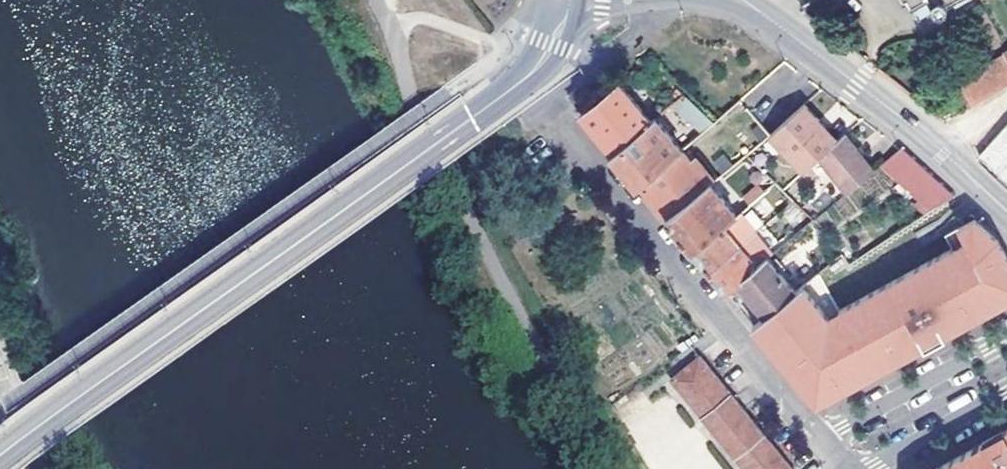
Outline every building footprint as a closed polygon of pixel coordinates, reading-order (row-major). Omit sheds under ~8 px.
[(920,15),(936,5),(939,11),(950,4),(948,0),(912,0),(920,15)] [(990,63),(1003,87),(1006,85),(1006,54),(990,63)] [(597,102),(583,113),(581,115),(596,133),(613,154),(652,122),(619,82),(597,102)] [(702,134),(715,124),(686,95),(674,105),(702,134)] [(814,123),(821,116),(806,100),(760,143),(793,179),(812,162),(833,143),(814,123)] [(840,136),(821,116),(814,123),(833,143),(840,136)] [(639,186),(682,150),(656,119),(652,122),(613,154),(626,170),(639,186)] [(981,156),(1005,178),(1006,180),(1006,127),(981,156)] [(833,143),(812,162),(844,195),(846,192),(880,164),(846,131),(840,136),(833,143)] [(905,187),(925,167),(902,146),(880,164),(905,187)] [(666,219),(710,184),(682,150),(639,186),(654,204),(666,219)] [(930,171),(925,167),(905,187),(909,191),(930,171)] [(930,171),(909,191),(929,209),(954,192),(930,171)] [(692,251),(738,214),(712,183),(710,184),(666,219),(682,239),(692,251)] [(709,270),(756,231),(758,229),(742,210),(738,214),(692,251),(700,260),(709,270)] [(752,323),(765,340),(792,372),(816,402),(923,343),(922,341),(941,331),(942,333),(1006,296),(1006,253),(1000,234),(976,213),(948,230),(958,242),(844,305),(817,272),(794,290),(766,312),(752,323)] [(756,231),(709,270),(717,280),(726,291),(738,282),(767,257),(773,252),(756,231)] [(766,312),(794,290),(767,257),(738,282),(754,303),(757,301),(766,312)] [(699,355),(670,380),(743,468),(792,468),(699,355)] [(1006,430),(959,456),(936,468),(1006,468),(1006,430)]
